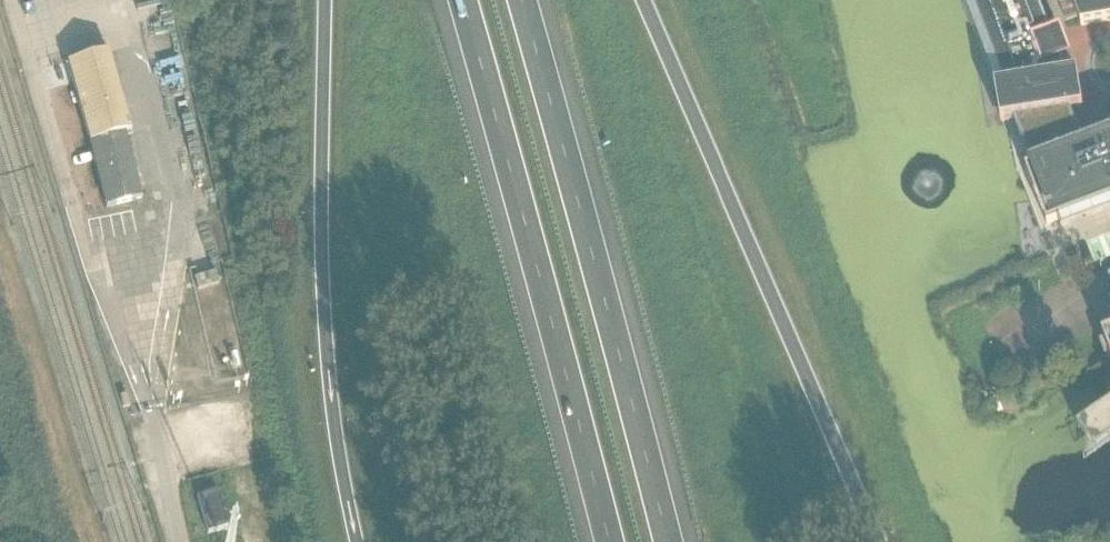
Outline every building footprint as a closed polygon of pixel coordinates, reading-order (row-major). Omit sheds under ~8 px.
[(1036,0),(972,0),(1005,88),(995,90),(1001,127),(1008,125),(1019,124),(1070,115),(1083,113),(1077,76),(1066,78),(1036,0)] [(1109,21),(1109,0),(1071,0),(1081,26),(1109,21)] [(105,208),(141,198),(124,135),(131,133),(108,52),(66,65),(89,145),(88,145),(105,208)] [(1070,115),(1019,124),(1035,167),(1025,171),(1047,227),(1109,203),(1109,139),(1083,149),(1070,115)] [(214,272),(193,278),(196,289),(217,283),(214,272)] [(1109,433),(1109,404),(1104,408),(1077,428),(1091,447),(1109,433)] [(206,535),(227,529),(216,493),(196,499),(206,535)]
